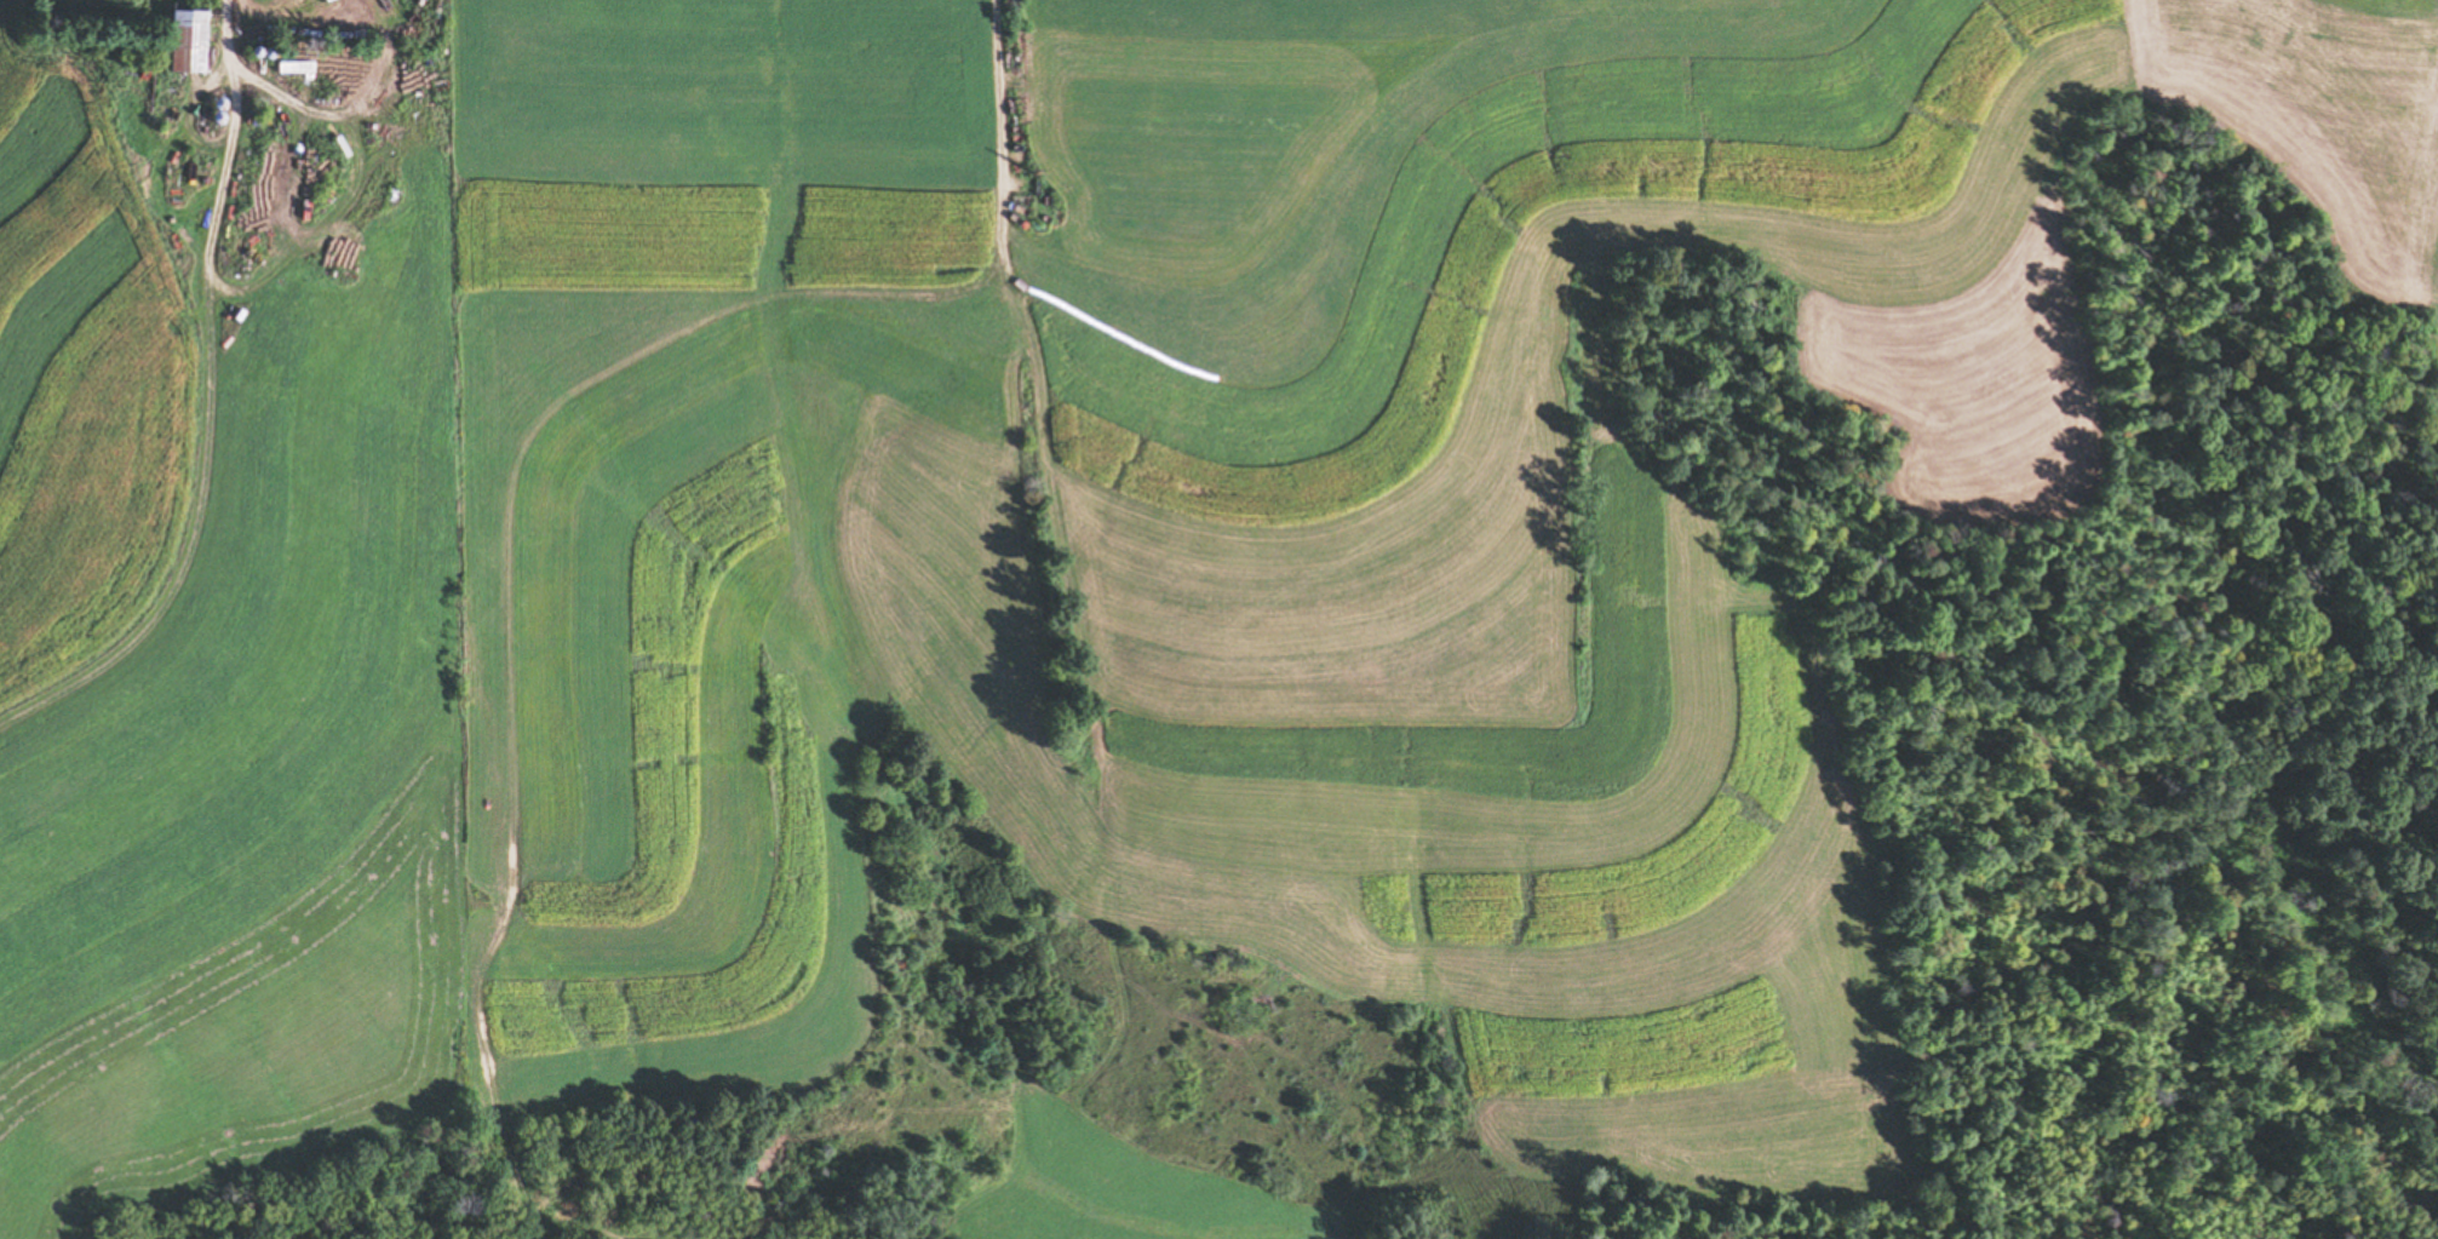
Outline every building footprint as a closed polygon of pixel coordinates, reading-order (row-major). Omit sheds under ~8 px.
[(165,72),(201,73),(202,5),(166,4),(165,72)]
